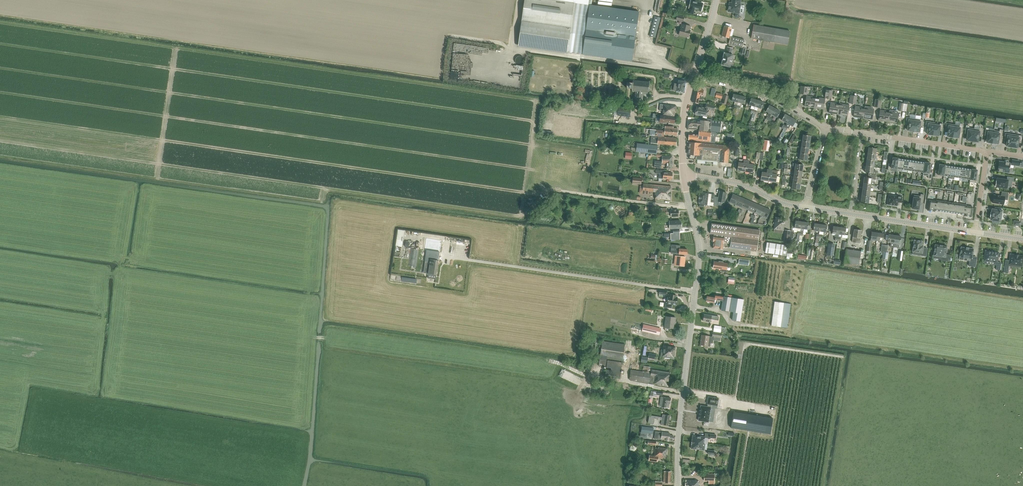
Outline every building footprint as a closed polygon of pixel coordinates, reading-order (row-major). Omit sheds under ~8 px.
[(518,45),(632,61),(632,59),(639,12),(588,5),(589,0),(524,0),(518,45)] [(688,13),(693,14),(694,9),(701,11),(703,3),(690,0),(688,8),(689,8),(688,13)] [(728,12),(739,13),(740,4),(741,0),(732,0),(732,3),(730,3),(728,12)] [(679,35),(688,37),(689,32),(688,32),(690,27),(681,24),(680,28),(679,35)] [(752,38),(787,45),(790,31),(754,25),(752,38)] [(724,26),(722,35),(730,37),(731,36),(732,36),(734,29),(731,28),(732,28),(724,26)] [(730,37),(728,44),(742,48),(743,45),(744,39),(732,36),(731,36),(730,37)] [(721,65),(729,67),(732,54),(733,48),(727,47),(726,53),(724,52),(721,65)] [(656,56),(667,59),(669,51),(658,48),(656,56)] [(627,82),(627,88),(632,89),(632,92),(632,91),(635,91),(635,95),(635,100),(642,101),(643,98),(646,99),(647,98),(648,93),(648,91),(649,91),(650,90),(648,89),(649,82),(643,82),(644,81),(643,81),(643,82),(637,81),(638,80),(637,80),(637,81),(633,81),(634,80),(633,80),(633,81),(633,83),(627,82)] [(674,84),(673,90),(684,92),(685,82),(677,80),(677,84),(674,84)] [(701,88),(696,86),(692,102),(698,103),(699,99),(701,100),(704,90),(701,89),(701,88)] [(806,96),(805,106),(814,108),(815,99),(812,98),(812,97),(806,96)] [(751,98),(749,105),(751,106),(751,109),(752,109),(750,113),(753,113),(757,100),(751,98)] [(815,99),(814,108),(823,109),(825,99),(819,98),(819,99),(815,99)] [(757,100),(753,113),(756,114),(757,110),(757,111),(758,108),(761,109),(763,102),(757,100)] [(830,102),(829,113),(838,114),(840,105),(836,105),(836,103),(830,102)] [(695,111),(694,112),(695,114),(703,116),(707,117),(708,113),(709,109),(714,110),(715,106),(706,103),(705,108),(703,107),(702,108),(697,107),(696,110),(695,111)] [(840,105),(838,114),(848,116),(849,105),(844,104),(840,104),(840,105)] [(662,111),(662,115),(674,116),(675,113),(676,106),(663,105),(660,105),(659,111),(662,111)] [(769,105),(766,111),(768,113),(767,115),(768,116),(766,119),(768,120),(770,117),(771,114),(775,108),(769,105)] [(855,106),(854,116),(863,118),(864,109),(861,108),(861,107),(855,106)] [(618,107),(617,116),(630,117),(631,109),(618,107)] [(775,108),(771,114),(777,118),(780,111),(775,108)] [(864,109),(863,118),(872,119),(874,109),(868,108),(868,110),(864,109)] [(880,110),(878,120),(888,122),(889,113),(885,112),(886,111),(880,110)] [(889,113),(888,122),(897,123),(899,113),(893,112),(893,114),(889,113)] [(785,114),(781,120),(787,123),(790,117),(785,114)] [(657,115),(656,117),(659,118),(659,122),(665,123),(665,122),(674,124),(675,117),(657,115)] [(786,126),(783,129),(786,131),(787,128),(788,129),(790,125),(793,126),(796,120),(790,117),(787,123),(786,126)] [(915,119),(906,117),(906,124),(909,124),(908,130),(909,130),(909,131),(913,132),(915,119)] [(923,126),(924,120),(915,119),(913,132),(917,133),(917,132),(919,132),(920,126),(923,126)] [(711,120),(711,122),(688,120),(687,129),(720,132),(721,121),(711,120)] [(934,125),(935,123),(926,121),(925,128),(928,128),(927,134),(929,134),(929,135),(933,136),(934,125)] [(934,125),(933,136),(937,136),(938,136),(939,130),(942,130),(943,124),(940,123),(940,126),(934,125)] [(955,125),(946,123),(945,130),(948,130),(947,136),(949,136),(949,137),(953,138),(955,125)] [(960,123),(960,125),(955,125),(953,138),(957,138),(957,137),(958,138),(959,132),(962,132),(963,124),(960,123)] [(972,142),(974,129),(969,128),(969,126),(966,125),(965,134),(968,134),(967,140),(968,140),(968,141),(972,142)] [(652,130),(652,135),(655,135),(664,136),(664,134),(677,136),(678,129),(673,128),(673,127),(665,126),(665,131),(656,130),(652,130)] [(980,127),(980,129),(974,129),(972,142),(976,142),(976,141),(978,142),(979,136),(982,136),(983,128),(980,127)] [(994,133),(988,132),(989,130),(986,129),(985,135),(988,136),(987,142),(988,142),(988,143),(992,144),(994,133)] [(1000,129),(999,131),(994,130),(994,133),(992,144),(996,144),(996,143),(998,144),(999,138),(1002,138),(1003,130),(1000,129)] [(700,131),(700,135),(689,134),(688,140),(701,141),(701,142),(705,143),(715,143),(716,132),(704,131),(700,131)] [(1014,134),(1005,133),(1004,139),(1007,140),(1006,146),(1008,146),(1008,147),(1012,148),(1014,134)] [(1021,142),(1022,136),(1014,134),(1012,148),(1016,148),(1016,147),(1017,148),(1018,142),(1021,142)] [(676,138),(665,137),(651,136),(650,143),(676,145),(676,138)] [(688,154),(690,155),(689,159),(695,159),(695,158),(696,158),(697,153),(703,153),(703,144),(689,142),(688,154)] [(637,143),(636,152),(656,154),(657,145),(637,143)] [(695,158),(695,159),(728,163),(730,147),(729,147),(729,146),(703,144),(703,153),(697,153),(696,158),(695,158)] [(672,156),(662,156),(662,163),(666,163),(666,168),(672,168),(672,164),(673,164),(673,162),(672,161),(672,156)] [(889,163),(888,170),(891,170),(896,171),(896,169),(897,169),(898,159),(898,158),(893,157),(892,164),(889,163)] [(739,159),(737,171),(744,172),(746,160),(739,159)] [(746,160),(744,172),(752,173),(753,165),(748,164),(749,161),(746,160)] [(998,171),(1008,173),(1009,168),(1010,168),(1010,167),(1009,167),(1010,165),(1018,166),(1019,161),(1012,160),(1012,163),(999,161),(998,171)] [(793,162),(792,165),(793,166),(795,166),(795,170),(802,171),(803,165),(798,164),(799,162),(794,161),(793,162)] [(923,172),(923,175),(928,176),(928,178),(931,178),(932,170),(929,169),(930,163),(925,162),(925,163),(923,172)] [(936,170),(935,177),(938,177),(938,175),(944,176),(944,175),(943,175),(945,165),(945,166),(945,165),(939,164),(938,171),(936,170)] [(876,176),(876,171),(873,170),(874,167),(866,166),(865,172),(869,173),(868,175),(876,176)] [(970,179),(970,182),(978,183),(979,177),(976,176),(977,170),(971,169),(972,169),(970,179)] [(663,172),(663,170),(656,170),(655,173),(659,174),(658,178),(671,179),(672,178),(672,176),(671,176),(672,173),(663,172)] [(762,172),(761,180),(768,181),(770,170),(767,170),(767,173),(762,172)] [(770,170),(768,181),(776,182),(777,175),(777,171),(770,170)] [(864,177),(863,183),(871,184),(874,185),(875,182),(871,182),(872,179),(875,180),(876,176),(868,175),(868,178),(864,177)] [(995,186),(1006,188),(1007,186),(1011,187),(1012,181),(1013,181),(1013,178),(1007,177),(1007,180),(997,179),(997,181),(996,181),(995,186)] [(655,199),(669,200),(671,186),(643,183),(642,191),(654,192),(654,195),(655,195),(655,199)] [(715,196),(713,205),(717,206),(717,205),(723,206),(724,202),(724,203),(726,192),(719,191),(718,197),(715,196)] [(711,194),(700,192),(699,203),(700,203),(699,207),(703,207),(704,205),(707,205),(713,206),(713,205),(715,196),(715,195),(711,194)] [(993,203),(1003,204),(1004,199),(1007,200),(1008,193),(1002,193),(1001,196),(994,195),(993,203)] [(733,194),(729,202),(735,205),(739,197),(733,194)] [(920,203),(923,204),(924,195),(921,194),(920,196),(914,195),(912,208),(913,208),(913,209),(917,210),(918,209),(919,209),(920,203)] [(889,195),(887,205),(897,206),(898,202),(901,203),(902,197),(889,195)] [(739,197),(735,205),(742,207),(745,199),(739,197)] [(745,199),(742,207),(748,210),(752,202),(745,199)] [(929,200),(928,210),(935,211),(935,210),(936,201),(929,200)] [(935,210),(942,211),(943,201),(936,200),(936,201),(935,210)] [(752,202),(748,210),(754,213),(758,205),(752,202)] [(958,214),(964,215),(966,206),(966,205),(959,204),(958,214)] [(758,205),(754,213),(761,216),(764,207),(758,205)] [(964,216),(971,217),(973,207),(966,206),(964,215),(964,216)] [(764,207),(761,216),(767,218),(771,210),(764,207)] [(667,208),(662,208),(662,214),(671,213),(671,216),(678,216),(678,210),(667,210),(667,208)] [(1001,211),(1001,209),(995,208),(995,210),(992,209),(992,213),(991,213),(991,216),(991,220),(993,220),(993,222),(999,223),(999,221),(1000,221),(1001,211)] [(781,222),(781,218),(776,217),(774,229),(783,231),(784,223),(781,222)] [(679,221),(669,221),(669,229),(680,229),(680,227),(681,227),(681,225),(681,224),(681,222),(679,222),(679,221)] [(803,235),(803,229),(807,229),(808,223),(802,222),(800,232),(800,235),(803,235)] [(712,248),(723,249),(723,243),(730,244),(730,247),(757,251),(760,230),(711,223),(710,234),(714,234),(713,242),(712,248)] [(846,228),(839,227),(837,241),(840,241),(841,237),(842,238),(842,234),(845,235),(846,228)] [(673,233),(671,233),(671,240),(680,239),(679,229),(673,230),(673,233)] [(854,229),(852,242),(860,243),(861,230),(854,229)] [(426,238),(424,251),(432,252),(432,251),(440,252),(441,240),(426,238)] [(926,256),(927,249),(927,248),(923,248),(923,246),(921,246),(922,241),(914,240),(912,252),(921,253),(921,255),(921,256),(921,255),(926,256)] [(765,252),(786,255),(787,245),(766,242),(765,252)] [(687,255),(687,249),(680,249),(680,246),(680,245),(671,245),(672,245),(671,254),(679,254),(687,255)] [(935,245),(933,255),(942,257),(942,260),(948,261),(949,255),(946,254),(947,246),(942,246),(942,245),(940,245),(935,245)] [(961,247),(960,257),(970,258),(969,266),(975,267),(976,259),(972,258),(974,249),(968,248),(966,247),(966,248),(961,247)] [(409,265),(416,266),(418,249),(411,248),(409,265)] [(844,263),(858,265),(860,251),(846,249),(844,263)] [(999,252),(985,250),(984,260),(994,262),(994,264),(997,265),(996,269),(1000,270),(1001,263),(997,262),(999,253),(999,252)] [(425,261),(424,273),(428,273),(428,278),(436,279),(440,252),(432,251),(432,252),(430,262),(425,261)] [(1009,264),(1022,266),(1022,260),(1022,256),(1018,255),(1016,255),(1010,254),(1009,264)] [(684,266),(685,257),(676,256),(675,266),(685,266),(684,266)] [(723,263),(723,261),(719,260),(719,262),(714,261),(714,264),(712,265),(712,266),(713,267),(713,268),(722,269),(721,271),(727,272),(728,263),(723,263)] [(671,304),(676,305),(677,298),(676,298),(676,296),(670,295),(669,296),(668,296),(667,303),(664,302),(663,307),(671,308),(671,304)] [(743,300),(724,296),(723,301),(721,310),(733,312),(732,320),(740,321),(743,300)] [(771,326),(788,328),(791,304),(775,302),(771,326)] [(703,321),(711,322),(711,319),(718,320),(719,317),(704,314),(703,316),(702,319),(703,319),(703,321)] [(666,316),(665,327),(673,328),(673,322),(674,322),(675,318),(666,316)] [(656,334),(658,327),(643,324),(642,331),(656,334)] [(712,337),(701,335),(700,345),(708,346),(710,347),(710,343),(713,344),(714,337),(721,339),(722,333),(713,332),(712,337)] [(601,348),(599,366),(605,367),(607,358),(622,360),(625,344),(602,341),(601,348)] [(662,356),(662,357),(673,359),(675,347),(663,346),(662,354),(661,354),(661,356),(662,356)] [(627,347),(626,360),(635,360),(636,347),(627,347)] [(604,375),(619,378),(622,362),(607,360),(604,375)] [(657,384),(656,385),(667,387),(668,382),(669,381),(670,378),(669,378),(670,372),(651,370),(651,372),(649,372),(650,367),(643,366),(643,371),(631,369),(629,380),(653,384),(653,383),(657,384)] [(700,403),(698,418),(708,420),(710,405),(713,406),(714,403),(717,403),(718,396),(708,394),(706,402),(707,402),(707,404),(700,403)] [(662,406),(661,407),(669,408),(670,403),(671,398),(661,396),(660,402),(659,406),(662,406)] [(733,412),(731,427),(770,434),(773,418),(733,412)] [(662,414),(662,417),(661,420),(660,424),(668,425),(669,419),(670,419),(670,416),(669,416),(670,416),(662,414)] [(686,415),(685,426),(695,427),(695,423),(694,423),(694,416),(686,415)] [(655,431),(654,439),(661,440),(661,439),(665,440),(673,441),(673,435),(670,435),(670,433),(655,431)] [(692,439),(691,442),(705,443),(707,444),(708,438),(710,439),(710,438),(710,437),(710,434),(706,434),(705,437),(693,435),(692,440),(692,439)] [(649,455),(648,461),(657,462),(658,458),(662,459),(663,457),(666,458),(667,448),(659,447),(658,448),(655,448),(654,456),(649,455)]
